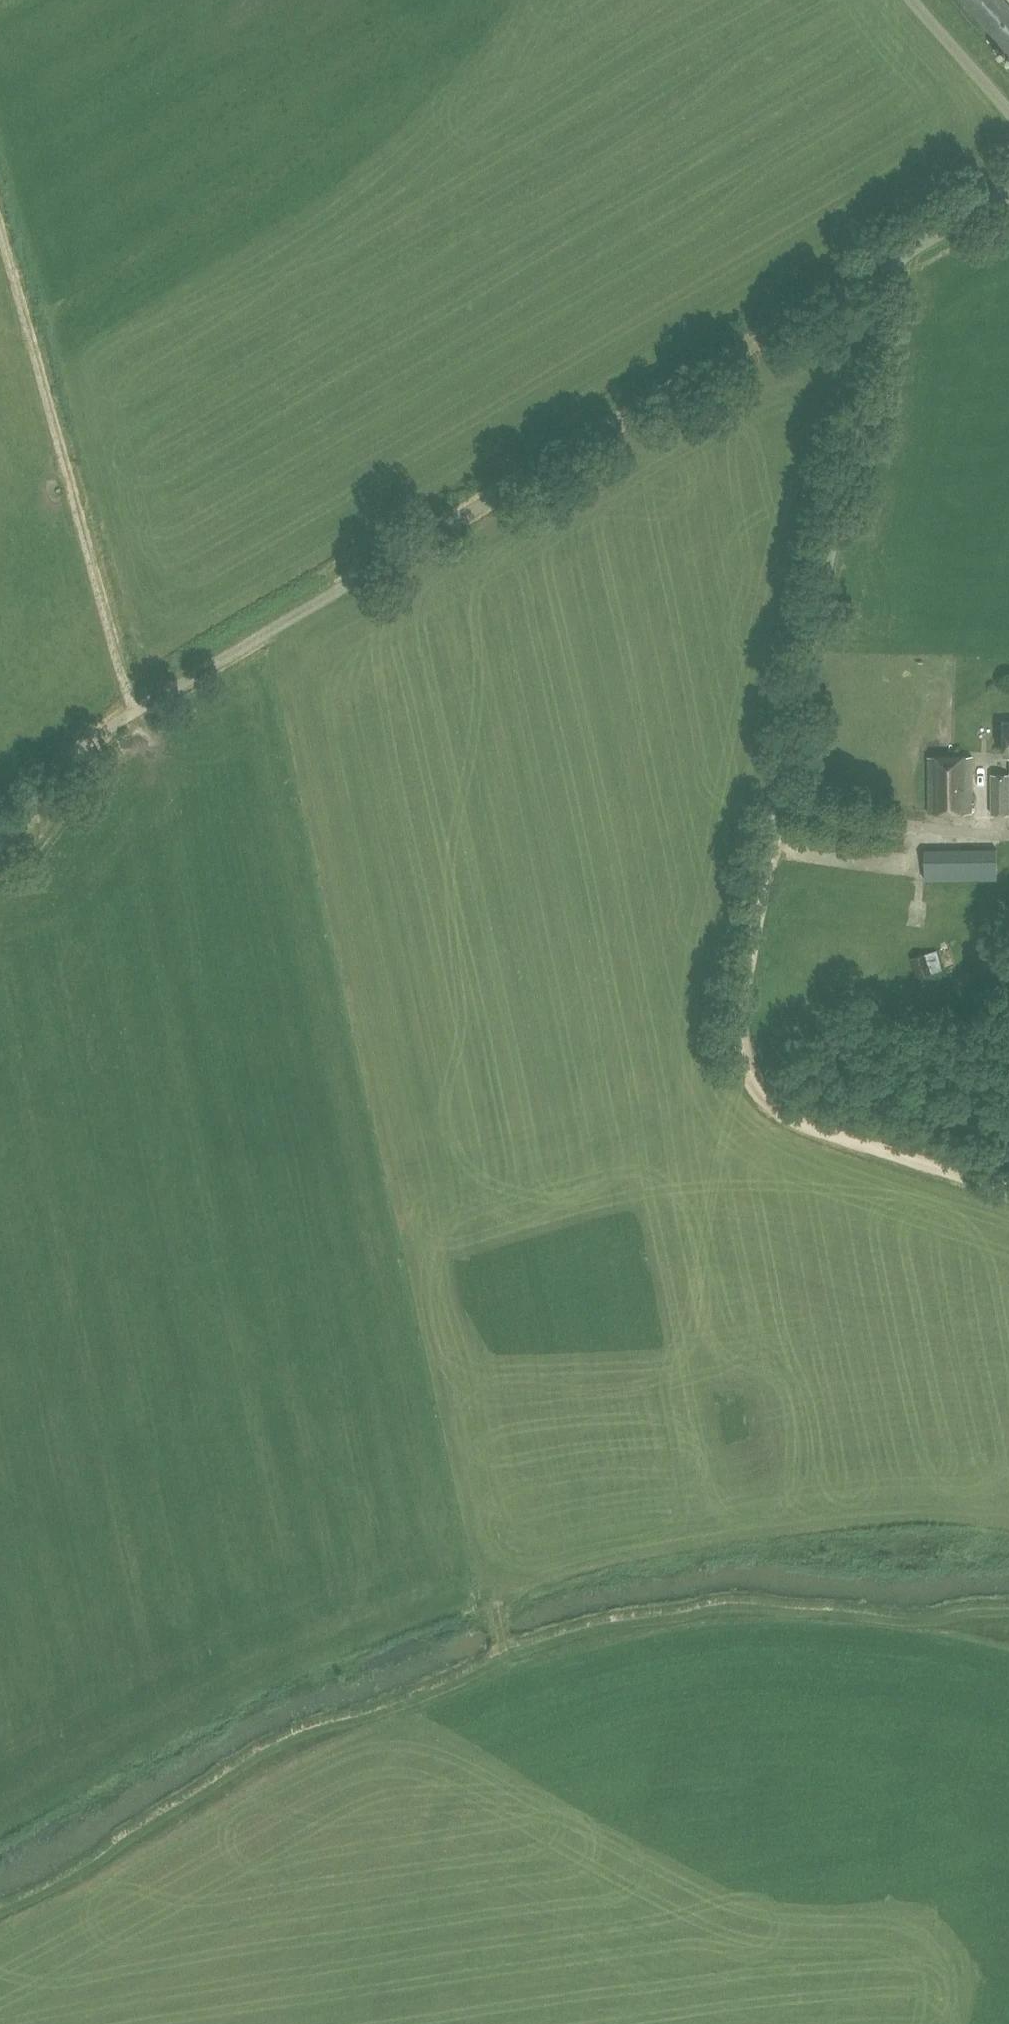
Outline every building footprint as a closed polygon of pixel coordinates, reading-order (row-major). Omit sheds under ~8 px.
[(1006,0),(961,0),(1008,55),(1008,4),(1006,0)] [(855,311),(854,312),(845,316),(847,323),(859,318),(855,311)] [(972,812),(972,755),(929,756),(929,813),(972,812)] [(1008,814),(1008,773),(991,773),(991,815),(1008,814)] [(997,849),(924,852),(925,879),(997,878),(997,849)] [(911,960),(917,977),(942,969),(936,952),(911,960)]
